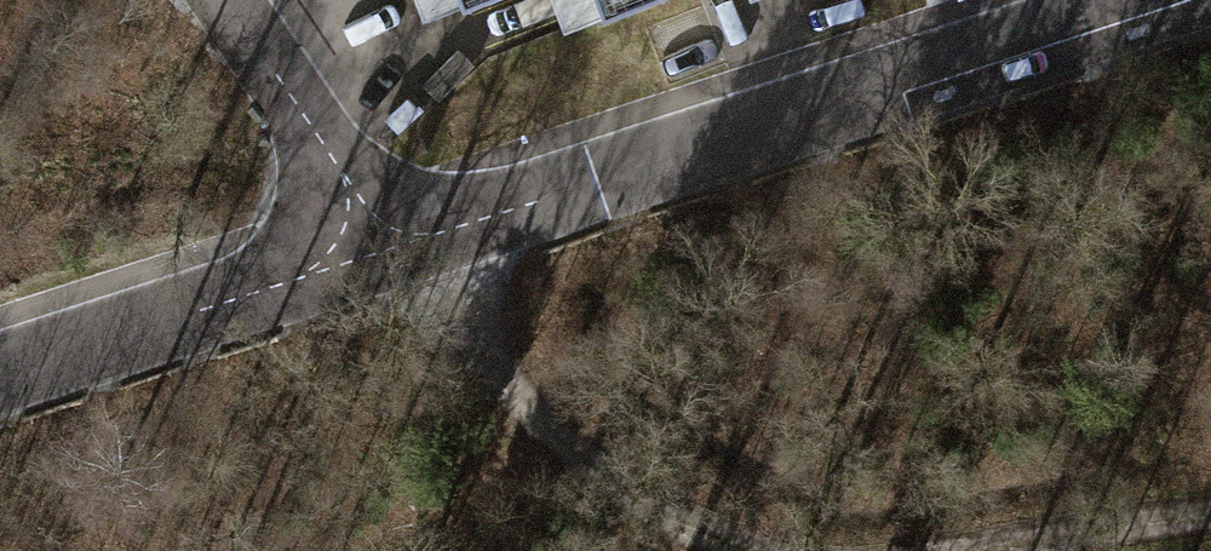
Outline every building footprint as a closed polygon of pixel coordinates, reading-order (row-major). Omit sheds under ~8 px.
[(459,16),(502,0),(453,0),(459,16)] [(603,26),(671,0),(593,0),(603,26)]
